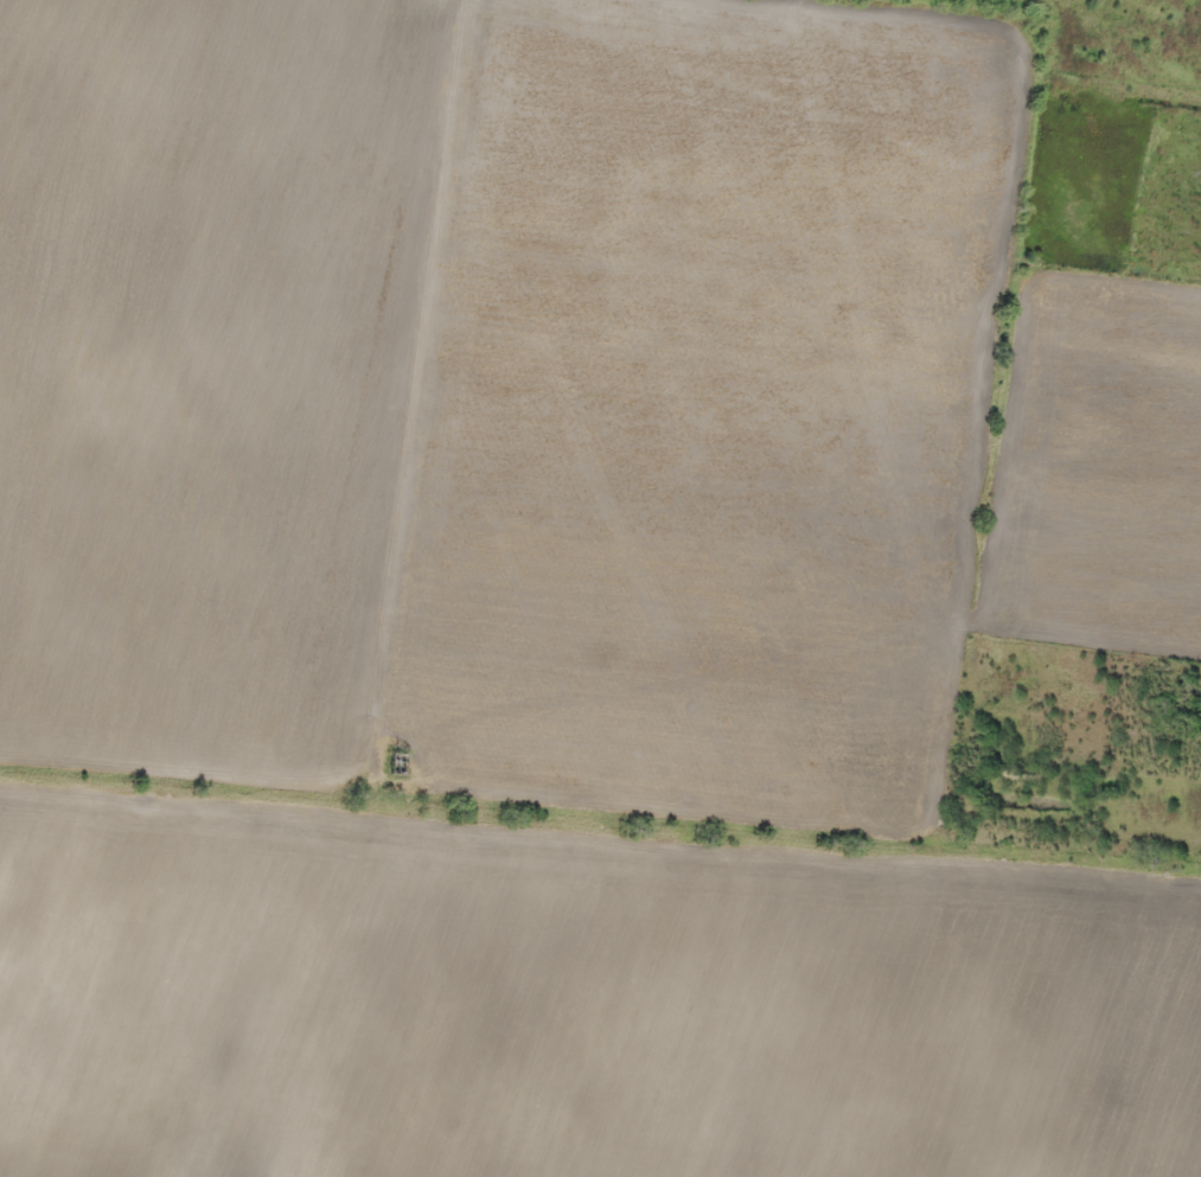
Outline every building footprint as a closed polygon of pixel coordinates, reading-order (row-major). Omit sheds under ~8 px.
[(403,753),(393,753),(392,771),(402,771),(403,753)] [(865,1033),(872,1046),(887,1038),(879,1025),(865,1033)] [(915,1046),(903,1046),(903,1055),(891,1056),(891,1064),(916,1063),(915,1046)]
